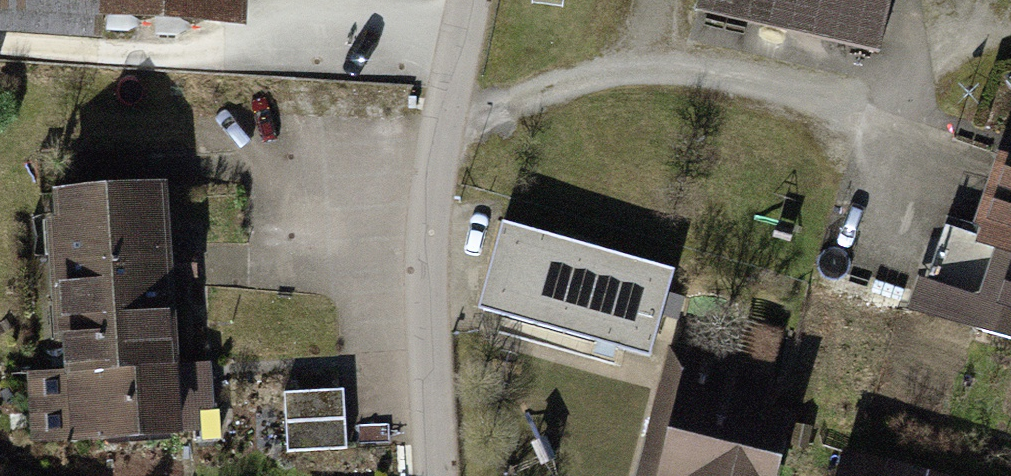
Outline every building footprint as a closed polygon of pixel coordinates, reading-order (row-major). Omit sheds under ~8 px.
[(67,36),(68,10),(220,18),(221,0),(0,0),(0,32),(67,36)] [(684,14),(859,55),(872,0),(687,0),(684,14)] [(1009,167),(990,162),(963,251),(925,239),(905,303),(1010,336),(1010,162),(1009,167)] [(139,179),(19,183),(28,437),(148,432),(139,179)] [(650,351),(676,252),(502,208),(477,307),(650,351)] [(671,358),(641,475),(770,475),(783,425),(759,419),(764,397),(764,387),(761,383),(757,380),(698,365),(671,358)] [(205,364),(164,365),(165,428),(206,428),(205,364)] [(334,391),(271,394),(273,456),(336,454),(334,391)] [(823,446),(815,475),(943,475),(823,446)]
